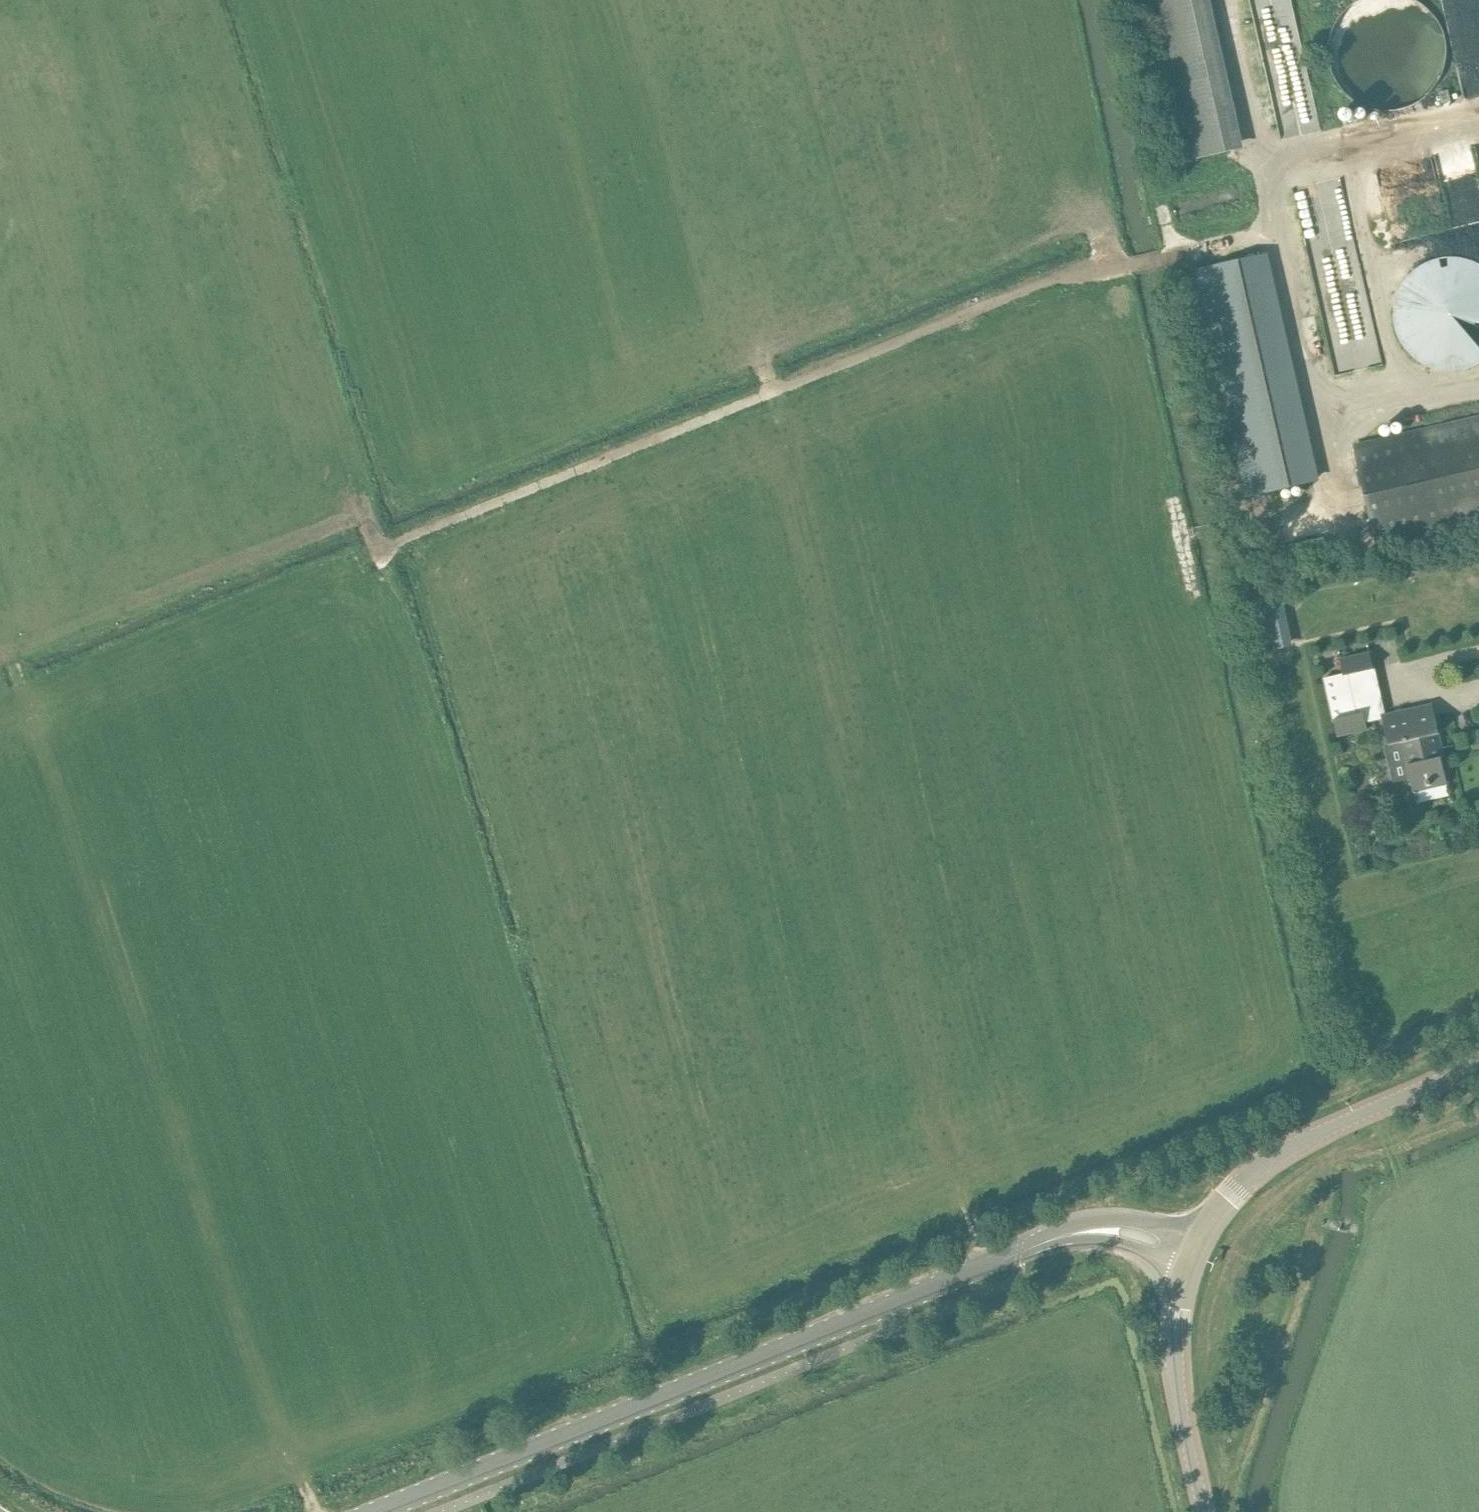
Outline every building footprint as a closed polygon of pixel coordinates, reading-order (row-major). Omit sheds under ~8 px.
[(1196,160),(1245,148),(1212,0),(1159,0),(1195,160),(1196,160)] [(1322,127),(1294,0),(1249,0),(1279,136),(1322,127)] [(1451,52),(1450,42),(1447,31),(1442,22),(1435,13),(1426,5),(1418,0),(1370,0),(1363,3),(1353,11),(1346,19),(1341,29),(1337,39),(1336,50),(1337,61),(1339,72),(1345,82),(1352,92),(1360,99),(1369,104),(1381,108),(1391,109),(1403,109),(1412,106),(1424,101),(1432,94),(1440,86),(1445,76),(1449,64),(1451,53),(1451,52)] [(1428,181),(1383,190),(1394,240),(1439,230),(1428,181)] [(1198,267),(1202,286),(1250,495),(1314,480),(1263,252),(1198,267)] [(1394,307),(1394,313),(1395,323),(1397,332),(1402,341),(1407,350),(1414,357),(1422,362),(1432,367),(1441,369),(1451,370),(1461,369),(1471,367),(1478,363),(1478,263),(1471,259),(1461,256),(1451,256),(1441,256),(1432,259),(1423,263),(1414,269),(1407,276),(1402,284),(1397,293),(1395,303),(1394,307)] [(1478,519),(1478,413),(1353,442),(1377,543),(1478,519)] [(1358,713),(1349,674),(1374,669),(1370,651),(1340,658),(1344,674),(1325,679),(1338,736),(1368,729),(1364,712),(1358,713)] [(1433,702),(1407,708),(1382,714),(1389,743),(1402,741),(1413,790),(1448,782),(1442,756),(1445,755),(1433,702)]
